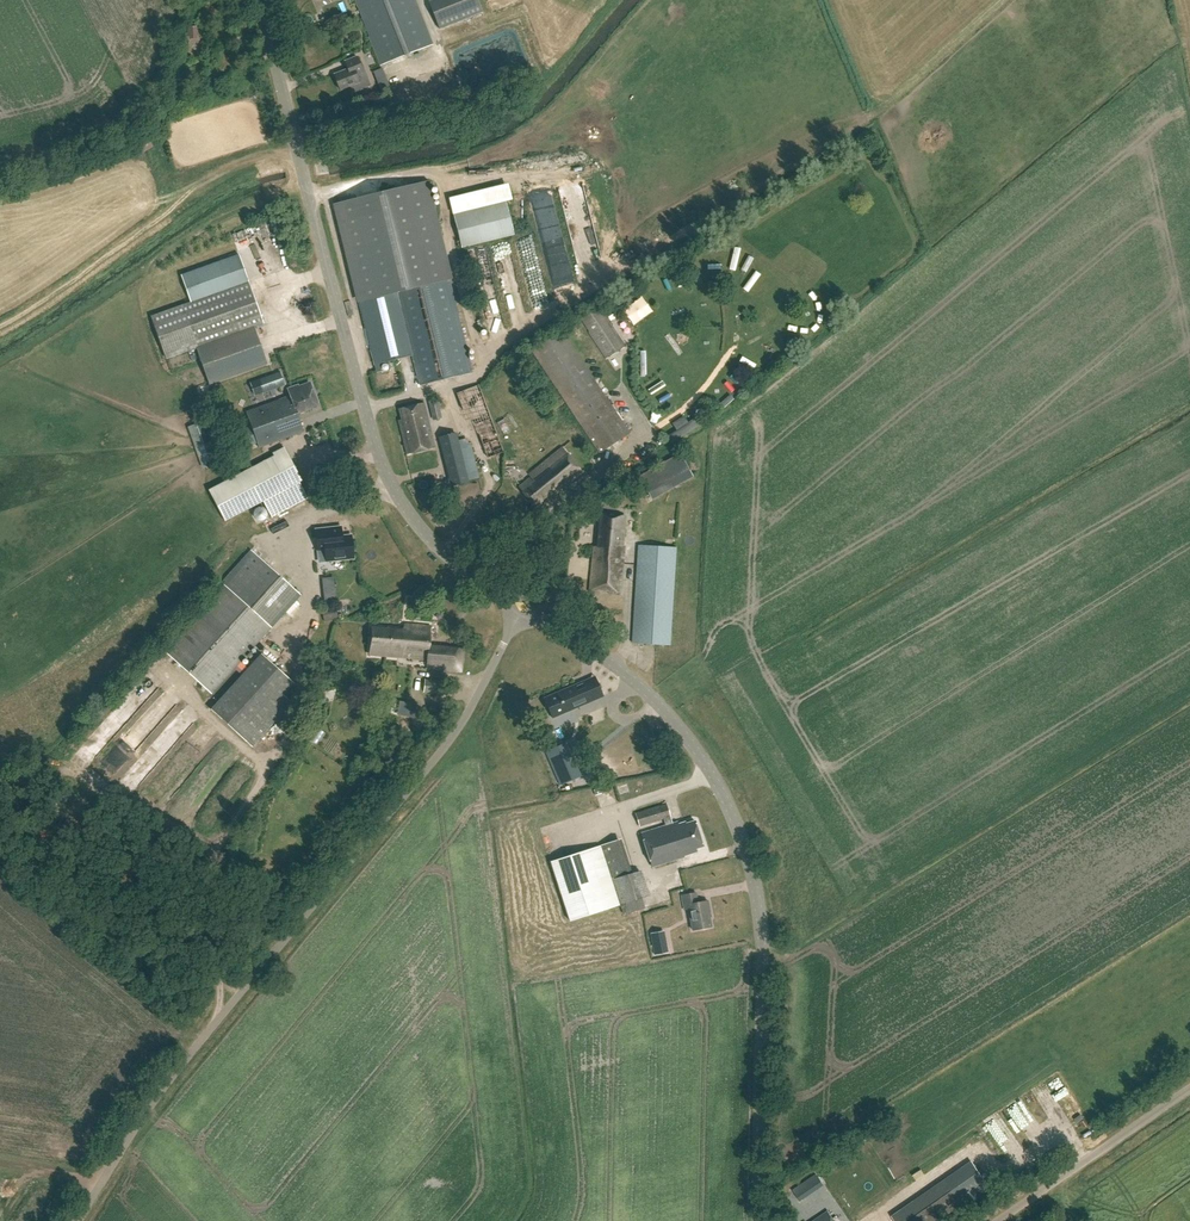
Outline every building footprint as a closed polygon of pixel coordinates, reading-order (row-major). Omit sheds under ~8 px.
[(415,0),(354,0),(381,67),(433,47),(415,0)] [(476,0),(434,0),(428,2),(438,29),(481,12),(476,0)] [(247,26),(235,28),(237,38),(248,37),(247,26)] [(364,74),(358,58),(345,64),(348,71),(334,77),(340,92),(360,84),(357,77),(364,74)] [(384,68),(375,72),(377,79),(386,75),(384,68)] [(130,149),(135,158),(153,148),(148,138),(130,149)] [(534,207),(554,201),(549,183),(529,189),(534,207)] [(426,184),(335,207),(375,366),(407,358),(391,295),(396,294),(419,384),(472,371),(426,184)] [(514,234),(506,202),(453,214),(461,247),(514,234)] [(557,219),(561,218),(559,211),(540,216),(548,243),(563,238),(557,219)] [(520,244),(530,288),(545,285),(536,240),(520,244)] [(266,242),(269,265),(276,264),(273,242),(266,242)] [(511,245),(496,248),(499,263),(514,259),(511,245)] [(192,302),(151,316),(166,357),(196,347),(209,384),(267,363),(254,326),(263,323),(239,255),(182,275),(192,302)] [(695,255),(688,258),(699,280),(706,276),(695,255)] [(677,294),(682,292),(673,272),(668,274),(677,294)] [(624,348),(599,309),(579,321),(605,360),(624,348)] [(708,325),(720,317),(717,312),(705,320),(708,325)] [(622,316),(612,322),(623,340),(632,334),(622,316)] [(792,323),(790,328),(813,338),(815,332),(792,323)] [(629,432),(561,330),(533,349),(597,446),(592,449),(595,454),(629,432)] [(777,353),(784,350),(779,340),(773,342),(777,353)] [(746,360),(744,366),(759,372),(761,366),(746,360)] [(285,385),(280,371),(258,379),(263,393),(285,385)] [(718,383),(715,388),(731,399),(734,394),(718,383)] [(321,407),(313,385),(302,389),(302,387),(292,390),(294,397),(250,413),(263,449),(308,433),(301,414),(321,407)] [(503,452),(478,385),(456,394),(469,427),(474,425),(486,458),(503,452)] [(673,399),(673,392),(651,391),(650,397),(673,399)] [(401,434),(431,427),(425,405),(399,411),(403,426),(399,427),(401,434)] [(187,414),(190,419),(201,413),(199,408),(187,414)] [(678,430),(690,423),(687,417),(675,424),(678,430)] [(195,448),(203,469),(226,461),(210,419),(188,427),(195,448)] [(259,446),(252,427),(236,433),(243,452),(259,446)] [(431,427),(401,434),(407,457),(436,449),(431,427)] [(459,446),(456,435),(439,440),(450,485),(478,479),(469,443),(459,446)] [(309,437),(309,448),(328,447),(327,436),(309,437)] [(302,481),(284,447),(273,453),(274,456),(209,490),(225,521),(262,501),(271,518),(308,499),(299,483),(302,481)] [(584,476),(564,449),(531,475),(533,477),(519,488),(535,509),(555,494),(557,497),(584,476)] [(693,477),(680,453),(638,476),(651,500),(693,477)] [(542,515),(556,507),(553,502),(539,511),(542,515)] [(627,518),(603,515),(599,547),(596,547),(591,592),(621,596),(626,549),(624,549),(627,518)] [(337,528),(316,530),(319,550),(326,549),(327,561),(353,558),(351,535),(338,537),(337,528)] [(676,548),(637,545),(631,643),(670,646),(676,548)] [(300,595),(250,551),(221,583),(224,586),(165,653),(212,695),(220,685),(224,688),(231,681),(227,677),(235,669),(236,671),(242,664),(241,662),(300,595)] [(433,626),(407,623),(407,629),(375,625),(372,653),(430,660),(429,666),(464,670),(466,648),(431,644),(433,626)] [(293,683),(261,654),(211,709),(252,747),(292,704),(282,695),(293,683)] [(561,674),(575,671),(573,665),(560,669),(561,674)] [(443,681),(425,679),(424,693),(442,694),(443,681)] [(583,680),(546,696),(550,706),(554,705),(558,713),(600,695),(593,680),(584,684),(583,680)] [(413,712),(413,703),(404,703),(404,712),(413,712)] [(745,725),(748,731),(760,725),(757,719),(745,725)] [(146,723),(142,728),(149,733),(153,728),(146,723)] [(567,742),(545,751),(560,785),(581,776),(567,742)] [(671,818),(667,806),(636,815),(640,827),(664,820),(667,827),(642,834),(652,868),(685,858),(698,853),(697,851),(704,849),(696,822),(687,825),(686,823),(678,825),(678,823),(673,825),(671,818)] [(632,874),(621,839),(550,862),(570,921),(619,905),(623,915),(645,908),(641,898),(649,895),(641,871),(632,874)] [(699,904),(697,894),(683,897),(685,910),(689,909),(694,931),(712,927),(709,913),(711,912),(709,902),(699,904)] [(664,931),(651,934),(652,941),(665,939),(664,931)] [(988,1131),(995,1141),(1024,1119),(1017,1110),(988,1131)] [(895,1153),(884,1161),(905,1191),(916,1183),(895,1153)] [(946,1180),(893,1217),(895,1220),(941,1220),(963,1206),(946,1180)] [(828,1211),(814,1220),(835,1220),(828,1211)]
